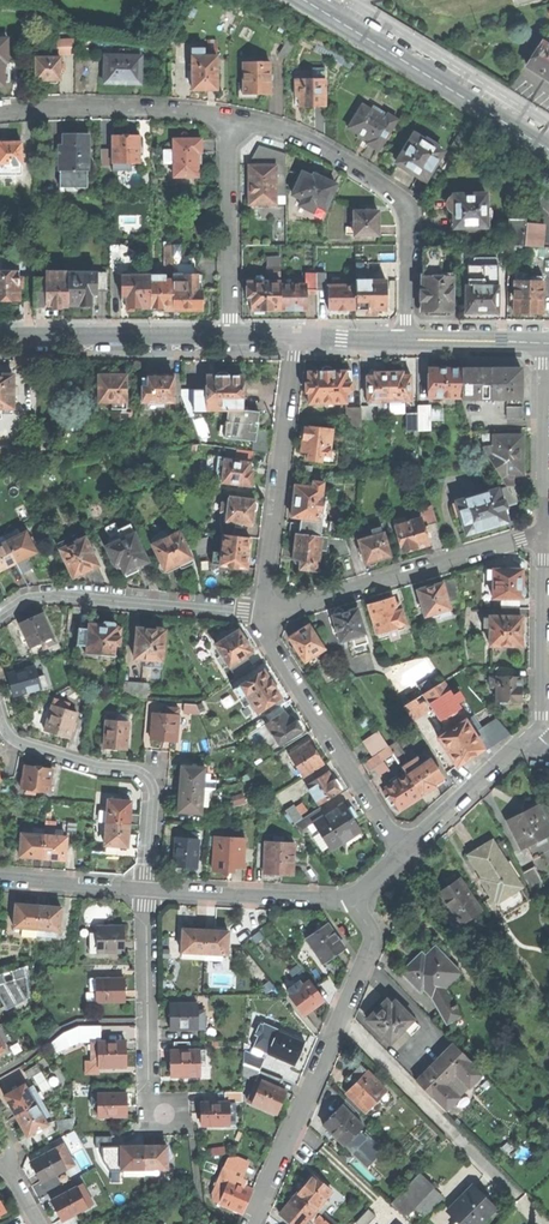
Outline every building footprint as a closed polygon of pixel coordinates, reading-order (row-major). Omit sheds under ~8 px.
[(59,57),(77,56),(76,40),(58,41),(59,57)] [(281,53),(288,57),(296,44),(290,40),(281,53)] [(548,83),(548,44),(542,40),(524,68),(537,76),(548,83)] [(7,89),(7,70),(6,70),(5,67),(5,64),(10,64),(10,42),(0,42),(0,89),(7,89)] [(207,90),(219,90),(219,57),(206,57),(206,54),(194,54),(195,70),(193,70),(194,79),(195,79),(195,90),(207,90)] [(108,57),(107,84),(124,84),(144,85),(144,57),(133,57),(122,57),(108,57)] [(39,69),(39,83),(50,82),(63,82),(63,59),(39,60),(39,69)] [(271,62),(246,63),(247,83),(240,83),(241,98),(251,98),(260,98),(260,94),(272,94),(271,62)] [(315,69),(315,79),(328,79),(328,68),(315,69)] [(314,106),(328,106),(328,79),(315,79),(298,79),(298,97),(302,97),(302,106),(314,106)] [(370,143),(381,150),(399,119),(379,107),(377,111),(365,104),(351,127),(361,133),(372,139),(370,143)] [(454,143),(462,148),(471,132),(463,127),(454,143)] [(364,140),(370,143),(372,139),(361,133),(359,137),(364,140)] [(414,169),(428,178),(445,150),(417,133),(400,161),(414,169)] [(128,136),(116,137),(116,164),(123,164),(135,164),(143,164),(143,156),(143,139),(143,136),(128,136)] [(78,137),(67,137),(67,148),(63,148),(63,172),(64,172),(76,172),(76,179),(86,179),(86,171),(92,171),(91,137),(78,137)] [(177,165),(178,178),(202,177),(202,165),(201,153),(205,153),(204,140),(177,140),(177,151),(177,165)] [(12,145),(1,145),(1,168),(25,168),(25,145),(12,145)] [(167,165),(177,165),(177,151),(167,151),(167,165)] [(279,165),(252,165),(252,186),(252,204),(284,204),(284,179),(279,179),(279,165)] [(92,190),(92,171),(86,171),(86,179),(76,179),(76,172),(64,172),(64,190),(92,190)] [(305,173),(296,195),(305,199),(302,206),(316,211),(319,204),(329,209),(339,184),(328,179),(327,182),(316,177),(305,173)] [(456,194),(456,196),(455,196),(452,198),(451,201),(450,204),(451,206),(453,209),(455,210),(457,211),(457,217),(458,226),(467,226),(467,227),(482,227),(482,226),(490,225),(489,192),(456,194)] [(382,211),(358,211),(358,226),(354,226),(353,233),(358,233),(358,234),(382,234),(382,222),(382,211)] [(510,243),(528,244),(529,222),(529,217),(511,216),(510,243)] [(545,223),(529,222),(528,244),(544,245),(545,223)] [(427,246),(426,275),(444,275),(444,246),(427,246)] [(115,268),(125,268),(125,255),(114,255),(115,268)] [(213,257),(213,273),(222,273),(221,257),(213,257)] [(359,262),(359,280),(373,280),(372,261),(359,262)] [(472,264),(472,284),(487,284),(487,264),(472,264)] [(487,264),(487,284),(501,284),(501,264),(487,264)] [(309,273),(309,284),(310,290),(321,290),(320,274),(320,273),(309,273)] [(0,274),(0,299),(10,299),(16,299),(24,299),(24,274),(4,274),(0,274)] [(62,308),(73,307),(73,274),(59,274),(59,280),(51,280),(51,308),(62,308)] [(102,292),(102,274),(73,274),(73,307),(81,307),(86,307),(88,310),(93,310),(94,307),(96,307),(96,296),(102,296),(102,292)] [(112,274),(102,274),(102,292),(112,292),(112,274)] [(330,274),(320,274),(321,290),(331,289),(330,274)] [(531,311),(545,311),(546,274),(535,274),(535,279),(517,278),(517,291),(517,303),(517,311),(531,311)] [(177,276),(178,311),(191,311),(207,311),(207,290),(202,290),(202,275),(185,275),(177,276)] [(440,310),(455,311),(456,275),(444,275),(426,275),(426,290),(424,290),(424,300),(426,300),(426,310),(440,310)] [(142,309),(155,309),(155,281),(148,281),(148,276),(126,276),(126,298),(131,298),(131,309),(142,309)] [(169,311),(178,311),(177,276),(155,276),(155,281),(155,309),(164,309),(169,309),(169,311)] [(275,310),(285,310),(285,285),(285,282),(267,282),(267,278),(259,278),(259,282),(250,282),(250,298),(255,298),(255,311),(258,310),(258,311),(260,314),(265,314),(268,311),(268,310),(275,310)] [(51,310),(51,308),(51,280),(39,280),(39,310),(51,310)] [(359,285),(359,309),(371,309),(371,312),(375,312),(379,312),(379,309),(390,308),(390,280),(373,280),(359,280),(359,285)] [(285,285),(285,310),(296,310),(310,310),(310,290),(309,284),(285,285)] [(485,312),(501,312),(501,284),(487,284),(472,284),(469,284),(469,312),(485,312)] [(346,309),(359,309),(359,285),(332,285),(333,309),(346,309)] [(322,370),(321,372),(308,372),(308,383),(305,383),(305,393),(308,393),(308,404),(346,403),(346,392),(352,391),(351,371),(338,371),(332,371),(331,370),(330,368),(329,367),(326,366),(324,367),(323,368),(322,370)] [(445,369),(428,369),(428,398),(461,398),(461,369),(445,369)] [(476,369),(461,369),(461,398),(461,400),(492,400),(492,369),(476,369)] [(521,370),(492,369),(492,400),(499,400),(508,400),(521,400),(521,386),(521,370)] [(0,414),(0,408),(12,408),(12,396),(13,396),(12,386),(11,375),(7,375),(7,374),(4,371),(0,371),(0,414)] [(107,375),(98,375),(98,402),(112,402),(112,408),(126,408),(126,375),(123,375),(123,373),(120,372),(116,372),(114,373),(114,375),(107,375)] [(206,409),(225,409),(242,409),(242,376),(234,376),(228,376),(228,374),(225,372),(217,372),(215,374),(215,375),(206,375),(206,389),(206,409)] [(379,374),(368,374),(368,406),(378,405),(378,401),(390,401),(389,373),(379,374)] [(399,373),(389,373),(390,401),(411,401),(410,373),(399,373)] [(160,375),(147,375),(147,378),(141,378),(141,402),(156,402),(162,402),(173,402),(173,375),(160,375)] [(185,406),(193,406),(193,389),(180,389),(180,393),(185,406)] [(193,409),(206,409),(206,389),(193,389),(193,406),(193,409)] [(419,431),(431,431),(431,407),(419,407),(419,413),(419,431)] [(432,409),(433,423),(449,421),(448,407),(432,409)] [(346,408),(346,425),(361,427),(361,408),(346,408)] [(507,408),(507,420),(523,419),(523,408),(507,408)] [(225,436),(252,439),(256,440),(257,430),(259,411),(249,409),(242,409),(225,409),(225,436)] [(408,431),(419,431),(419,413),(408,413),(408,431)] [(308,454),(307,461),(336,465),(338,452),(330,451),(332,430),(304,426),(304,429),(302,428),(300,430),(299,436),(301,439),(302,439),(301,446),(300,453),(308,454)] [(252,439),(250,450),(254,450),(269,452),(270,443),(271,431),(257,430),(256,440),(252,439)] [(523,437),(494,438),(494,448),(481,448),(506,486),(513,486),(513,475),(523,475),(523,457),(523,437)] [(196,459),(208,460),(210,445),(197,443),(196,451),(196,459)] [(10,464),(9,446),(0,446),(0,465),(10,464)] [(236,448),(235,458),(235,461),(252,463),(254,450),(250,450),(236,448)] [(251,473),(252,463),(235,461),(235,458),(218,456),(216,472),(226,473),(224,482),(250,485),(251,473)] [(291,517),(300,518),(318,521),(319,516),(323,516),(325,498),(321,497),(323,483),(313,482),(313,484),(306,483),(306,487),(295,486),(293,500),(291,517)] [(517,486),(513,486),(506,486),(507,487),(498,490),(502,502),(506,500),(508,507),(518,504),(526,499),(517,486)] [(462,516),(467,534),(488,528),(507,522),(504,510),(508,508),(508,507),(506,500),(502,502),(498,490),(458,502),(462,516)] [(227,512),(225,522),(234,523),(241,524),(251,526),(251,519),(252,512),(253,512),(256,510),(256,505),(255,501),(254,501),(254,499),(229,496),(228,504),(222,503),(221,512),(227,512)] [(328,498),(325,498),(323,516),(319,516),(318,521),(316,536),(321,537),(327,538),(328,538),(330,525),(325,525),(328,498)] [(456,518),(462,516),(458,502),(452,504),(456,518)] [(419,509),(421,519),(424,527),(428,525),(437,523),(432,505),(419,509)] [(393,520),(395,526),(407,523),(405,516),(393,520)] [(300,518),(300,524),(306,525),(305,529),(311,529),(310,536),(316,536),(318,521),(300,518)] [(395,526),(402,553),(414,549),(429,545),(426,533),(424,527),(421,519),(407,523),(395,526)] [(289,533),(296,534),(304,535),(305,529),(306,525),(300,524),(290,523),(289,533)] [(105,547),(114,565),(119,563),(126,576),(137,571),(136,567),(139,565),(147,562),(129,524),(117,530),(121,539),(105,547)] [(373,536),(358,541),(365,564),(367,563),(368,564),(370,566),(376,564),(377,562),(376,561),(382,559),(390,557),(383,534),(381,534),(379,529),(372,531),(373,536)] [(179,531),(152,544),(164,570),(171,567),(177,564),(180,569),(183,567),(183,568),(192,563),(191,562),(193,562),(179,531)] [(12,532),(2,537),(15,563),(26,557),(29,555),(35,552),(25,532),(14,537),(12,532)] [(304,535),(296,534),(294,547),(293,559),(300,560),(318,563),(320,550),(321,537),(316,536),(310,536),(304,535)] [(249,538),(223,535),(221,553),(219,565),(229,566),(228,568),(237,569),(237,567),(246,568),(248,553),(249,538)] [(2,537),(0,538),(0,570),(4,568),(15,563),(2,537)] [(66,539),(57,544),(72,578),(74,577),(78,578),(83,576),(84,572),(89,570),(97,566),(92,555),(93,555),(89,547),(88,547),(84,538),(68,545),(66,539)] [(345,540),(333,539),(338,557),(349,554),(345,540)] [(211,564),(219,565),(221,553),(213,552),(211,564)] [(31,568),(26,557),(15,563),(20,574),(31,568)] [(317,572),(318,563),(300,560),(299,569),(317,572)] [(494,599),(502,599),(520,600),(522,600),(522,597),(524,596),(524,590),(522,589),(522,583),(523,571),(512,571),(512,570),(503,569),(503,571),(494,570),(494,581),(494,599)] [(455,581),(442,584),(448,603),(460,600),(455,581)] [(448,603),(442,584),(435,586),(429,588),(427,587),(420,588),(419,591),(417,591),(425,617),(439,613),(449,610),(450,610),(448,603)] [(380,602),(368,605),(376,634),(388,631),(397,628),(406,626),(399,603),(395,604),(393,598),(380,602)] [(502,599),(502,609),(520,609),(520,600),(502,599)] [(333,614),(333,616),(331,616),(339,642),(346,640),(351,639),(354,647),(367,643),(357,609),(349,611),(344,613),(343,610),(341,609),(339,608),(337,609),(335,610),(333,611),(333,614)] [(502,609),(502,618),(520,618),(520,609),(502,609)] [(451,617),(449,610),(439,613),(441,620),(451,617)] [(28,619),(18,624),(29,647),(40,642),(43,649),(55,644),(41,613),(28,619)] [(491,629),(490,646),(522,647),(522,645),(523,645),(526,642),(526,635),(524,633),(522,633),(522,628),(522,618),(520,618),(502,618),(490,618),(490,619),(484,619),(483,629),(491,629)] [(78,629),(76,645),(86,646),(85,654),(113,656),(114,645),(119,645),(120,628),(116,628),(116,626),(114,626),(114,624),(112,623),(104,622),(102,623),(102,625),(96,625),(88,624),(87,630),(78,629)] [(298,630),(288,637),(292,643),(290,644),(294,651),(296,650),(303,661),(307,659),(310,665),(318,660),(315,655),(324,649),(309,624),(298,630)] [(146,629),(137,629),(136,641),(135,641),(134,649),(135,649),(134,659),(150,661),(150,667),(160,668),(164,631),(162,631),(160,628),(155,627),(153,630),(146,629)] [(237,630),(215,645),(222,655),(228,665),(229,667),(246,656),(252,652),(247,646),(243,639),(246,638),(241,630),(239,632),(237,630)] [(370,653),(367,643),(354,647),(351,639),(346,640),(351,658),(370,653)] [(112,662),(113,656),(85,654),(86,646),(76,645),(75,658),(112,662)] [(222,669),(228,665),(222,655),(216,659),(222,669)] [(251,665),(246,656),(229,667),(235,675),(251,665)] [(9,686),(12,695),(39,688),(38,684),(44,682),(42,675),(36,677),(34,666),(6,674),(9,686)] [(262,669),(232,689),(239,699),(245,695),(251,703),(257,712),(268,705),(280,697),(273,687),(275,686),(273,683),(270,679),(269,680),(262,669)] [(497,670),(497,678),(513,678),(513,670),(497,670)] [(344,690),(338,678),(329,682),(334,694),(344,690)] [(497,702),(522,702),(522,695),(522,689),(521,689),(521,678),(513,678),(497,678),(490,678),(490,688),(497,688),(497,702)] [(121,682),(119,699),(146,701),(148,684),(121,682)] [(443,682),(424,694),(437,714),(446,729),(466,717),(443,682)] [(244,708),(251,703),(245,695),(239,699),(244,708)] [(281,696),(280,697),(268,705),(271,711),(280,705),(285,702),(281,696)] [(419,696),(414,699),(423,713),(428,710),(419,696)] [(53,699),(51,705),(61,708),(62,702),(53,699)] [(403,706),(412,720),(423,713),(414,699),(403,706)] [(183,704),(183,711),(199,713),(195,704),(183,704)] [(55,734),(67,738),(75,713),(61,708),(51,705),(43,730),(55,734)] [(284,711),(280,705),(271,711),(265,715),(269,721),(283,712),(284,711)] [(163,741),(176,742),(179,709),(164,708),(163,714),(153,713),(150,740),(163,741)] [(288,718),(283,712),(269,721),(265,723),(279,745),(302,730),(301,729),(302,728),(302,726),(299,720),(296,720),(295,719),(290,722),(288,718)] [(113,749),(126,750),(128,722),(125,721),(125,715),(117,714),(116,721),(105,720),(103,748),(113,749)] [(473,716),(466,721),(474,734),(481,729),(473,716)] [(497,719),(481,729),(474,734),(484,749),(509,733),(497,719)] [(465,720),(438,738),(457,766),(473,756),(484,749),(474,734),(466,721),(465,720)] [(363,741),(371,753),(385,743),(377,731),(363,741)] [(301,774),(302,776),(323,763),(316,753),(309,741),(288,755),(293,762),(301,774)] [(395,741),(388,747),(392,753),(400,748),(395,741)] [(391,766),(397,762),(396,759),(392,753),(388,747),(381,751),(391,766)] [(400,748),(392,753),(396,759),(403,754),(400,748)] [(397,762),(399,765),(400,766),(415,757),(410,750),(403,754),(396,759),(397,762)] [(424,750),(415,757),(428,778),(429,780),(439,773),(424,750)] [(415,757),(400,766),(407,776),(410,775),(416,784),(417,786),(424,781),(428,778),(415,757)] [(297,776),(301,774),(293,762),(290,764),(297,776)] [(20,777),(19,787),(23,788),(33,789),(47,791),(49,767),(36,766),(23,764),(21,778),(20,777)] [(389,796),(394,804),(415,790),(413,786),(407,776),(400,766),(399,765),(391,770),(390,767),(383,772),(384,774),(378,779),(384,788),(380,791),(382,794),(385,799),(389,796)] [(180,779),(179,789),(208,791),(209,781),(210,769),(181,767),(180,779)] [(532,773),(539,787),(545,784),(538,770),(532,773)] [(306,785),(318,804),(340,790),(340,789),(342,787),(338,782),(336,778),(333,780),(328,771),(306,785)] [(413,786),(416,784),(410,775),(407,776),(413,786)] [(208,791),(179,789),(179,800),(178,811),(206,814),(207,801),(208,791)] [(232,798),(235,805),(243,802),(241,795),(232,798)] [(107,812),(106,822),(128,824),(129,814),(130,802),(108,800),(107,812)] [(343,802),(312,822),(319,832),(314,835),(323,850),(328,847),(331,850),(361,831),(352,817),(343,802)] [(521,848),(548,834),(548,830),(537,806),(521,814),(507,821),(521,848)] [(128,824),(106,822),(105,833),(104,845),(126,847),(127,835),(128,824)] [(184,866),(196,867),(198,839),(195,839),(195,833),(187,832),(186,838),(175,837),(173,866),(184,866)] [(28,856),(40,856),(42,834),(31,833),(19,833),(18,855),(28,856)] [(52,835),(42,834),(40,856),(52,857),(63,858),(64,836),(52,835)] [(264,868),(263,873),(277,873),(292,874),(293,854),(303,854),(304,842),(283,842),(283,835),(273,835),(272,841),(264,841),(264,843),(264,868)] [(233,864),(243,864),(244,854),(245,838),(213,836),(212,863),(213,863),(233,864)] [(478,849),(468,855),(482,877),(479,879),(485,887),(486,887),(494,899),(495,898),(505,892),(507,895),(520,886),(512,874),(517,871),(510,859),(505,862),(491,841),(478,849)] [(255,867),(264,868),(264,843),(256,843),(255,867)] [(249,854),(244,854),(243,864),(233,864),(232,872),(248,873),(249,854)] [(223,871),(232,872),(233,864),(213,863),(213,871),(223,871)] [(521,873),(531,892),(543,886),(533,867),(521,873)] [(446,903),(460,924),(475,914),(480,911),(471,899),(473,894),(468,894),(458,878),(448,885),(438,892),(446,903)] [(497,901),(507,895),(505,892),(495,898),(497,901)] [(480,922),(475,914),(460,924),(446,903),(438,907),(458,936),(480,922)] [(17,904),(15,926),(27,927),(27,933),(37,934),(40,905),(28,905),(17,904)] [(51,906),(40,905),(37,934),(47,935),(47,929),(60,930),(62,907),(51,906)] [(311,921),(317,929),(324,924),(318,915),(311,921)] [(305,937),(323,963),(333,955),(344,948),(327,922),(324,924),(317,929),(305,937)] [(91,951),(125,951),(125,939),(125,926),(97,926),(98,941),(91,941),(91,951)] [(193,953),(204,953),(205,931),(193,930),(182,929),(181,952),(193,953)] [(205,931),(204,953),(214,954),(226,955),(228,932),(216,931),(205,931)] [(413,962),(402,971),(420,991),(424,988),(433,997),(442,1013),(455,1006),(454,1005),(444,988),(460,973),(436,948),(424,959),(416,966),(413,962)] [(7,1010),(31,997),(26,966),(0,974),(0,998),(7,1010)] [(97,1001),(126,1001),(126,990),(126,978),(97,978),(97,981),(90,981),(91,990),(97,990),(97,1001)] [(288,995),(304,1016),(314,1008),(324,1000),(309,979),(302,985),(290,994),(288,995)] [(287,990),(290,994),(302,985),(299,981),(287,990)] [(391,1040),(397,1046),(418,1026),(404,1011),(405,1010),(398,1004),(397,1004),(394,1001),(390,1004),(386,1000),(376,1009),(366,1019),(374,1027),(373,1028),(380,1035),(381,1034),(389,1042),(391,1040)] [(170,1018),(170,1029),(204,1029),(203,1011),(197,1011),(197,1004),(169,1004),(170,1018)] [(455,1007),(455,1006),(442,1013),(447,1023),(460,1015),(455,1007)] [(0,1025),(0,1026),(5,1035),(13,1031),(7,1021),(0,1025)] [(285,1060),(294,1064),(299,1053),(304,1041),(262,1023),(252,1046),(253,1046),(261,1050),(277,1057),(277,1058),(284,1061),(285,1060)] [(80,1025),(71,1029),(74,1038),(68,1041),(70,1047),(80,1042),(80,1025)] [(80,1042),(93,1042),(93,1041),(101,1041),(101,1025),(80,1025),(80,1042)] [(64,1032),(68,1041),(74,1038),(71,1029),(64,1032)] [(99,1066),(126,1066),(126,1054),(126,1041),(101,1041),(93,1041),(93,1042),(93,1051),(99,1051),(99,1059),(99,1066)] [(173,1041),(173,1051),(190,1050),(190,1041),(173,1041)] [(416,1081),(432,1097),(470,1060),(453,1044),(433,1064),(416,1081)] [(258,1057),(261,1050),(253,1046),(250,1054),(258,1057)] [(173,1051),(170,1051),(170,1064),(170,1076),(199,1075),(199,1060),(205,1060),(205,1050),(190,1050),(173,1051)] [(242,1051),(242,1064),(259,1070),(264,1059),(258,1057),(250,1054),(242,1051)] [(432,1097),(444,1109),(482,1073),(470,1060),(432,1097)] [(25,1071),(29,1079),(42,1071),(38,1064),(25,1071)] [(242,1075),(255,1080),(259,1070),(242,1064),(242,1075)] [(346,1092),(365,1111),(378,1098),(383,1103),(391,1095),(386,1090),(367,1070),(366,1071),(360,1066),(354,1072),(349,1077),(355,1083),(346,1092)] [(255,1080),(260,1082),(261,1080),(278,1088),(281,1080),(259,1070),(255,1080)] [(247,1100),(276,1113),(281,1102),(286,1091),(278,1088),(261,1080),(260,1082),(254,1095),(250,1093),(247,1100)] [(11,1106),(16,1115),(42,1101),(37,1093),(32,1096),(25,1084),(5,1095),(11,1106)] [(224,1093),(224,1102),(229,1102),(242,1102),(242,1092),(224,1093)] [(98,1105),(98,1116),(127,1116),(127,1106),(127,1093),(98,1093),(98,1097),(92,1097),(92,1105),(98,1105)] [(27,1135),(48,1124),(41,1111),(46,1108),(42,1101),(16,1115),(22,1125),(27,1135)] [(224,1102),(200,1103),(200,1114),(201,1125),(229,1124),(229,1122),(235,1121),(235,1113),(229,1113),(229,1102),(224,1102)] [(332,1114),(323,1123),(345,1145),(350,1139),(355,1143),(363,1135),(359,1130),(363,1126),(342,1105),(332,1114)] [(57,1119),(57,1129),(74,1129),(73,1118),(57,1119)] [(135,1175),(145,1175),(144,1146),(134,1146),(121,1146),(122,1169),(135,1169),(135,1175)] [(154,1146),(144,1146),(145,1175),(154,1175),(154,1168),(167,1168),(167,1146),(154,1146)] [(37,1173),(41,1181),(66,1168),(61,1158),(66,1155),(63,1149),(58,1152),(56,1148),(31,1161),(37,1173)] [(216,1183),(225,1187),(228,1179),(230,1180),(234,1172),(223,1168),(216,1183)] [(304,1184),(296,1193),(314,1208),(331,1189),(313,1173),(304,1184)] [(392,1204),(406,1217),(413,1208),(433,1187),(434,1186),(420,1173),(392,1204)] [(217,1203),(240,1213),(245,1202),(250,1189),(242,1186),(237,1183),(230,1180),(228,1179),(225,1187),(217,1203)] [(461,1223),(479,1223),(495,1209),(483,1197),(472,1185),(447,1210),(457,1220),(461,1223)] [(57,1211),(62,1220),(87,1206),(82,1196),(87,1194),(84,1187),(78,1190),(76,1187),(51,1200),(57,1211)] [(442,1195),(433,1187),(413,1208),(422,1217),(442,1195)] [(135,1192),(138,1200),(145,1197),(145,1188),(135,1192)] [(294,1223),(301,1223),(314,1208),(296,1193),(288,1202),(280,1212),(294,1223)] [(92,1203),(87,1194),(82,1196),(87,1206),(92,1203)] [(319,1223),(333,1223),(319,1212),(313,1219),(319,1223)]
